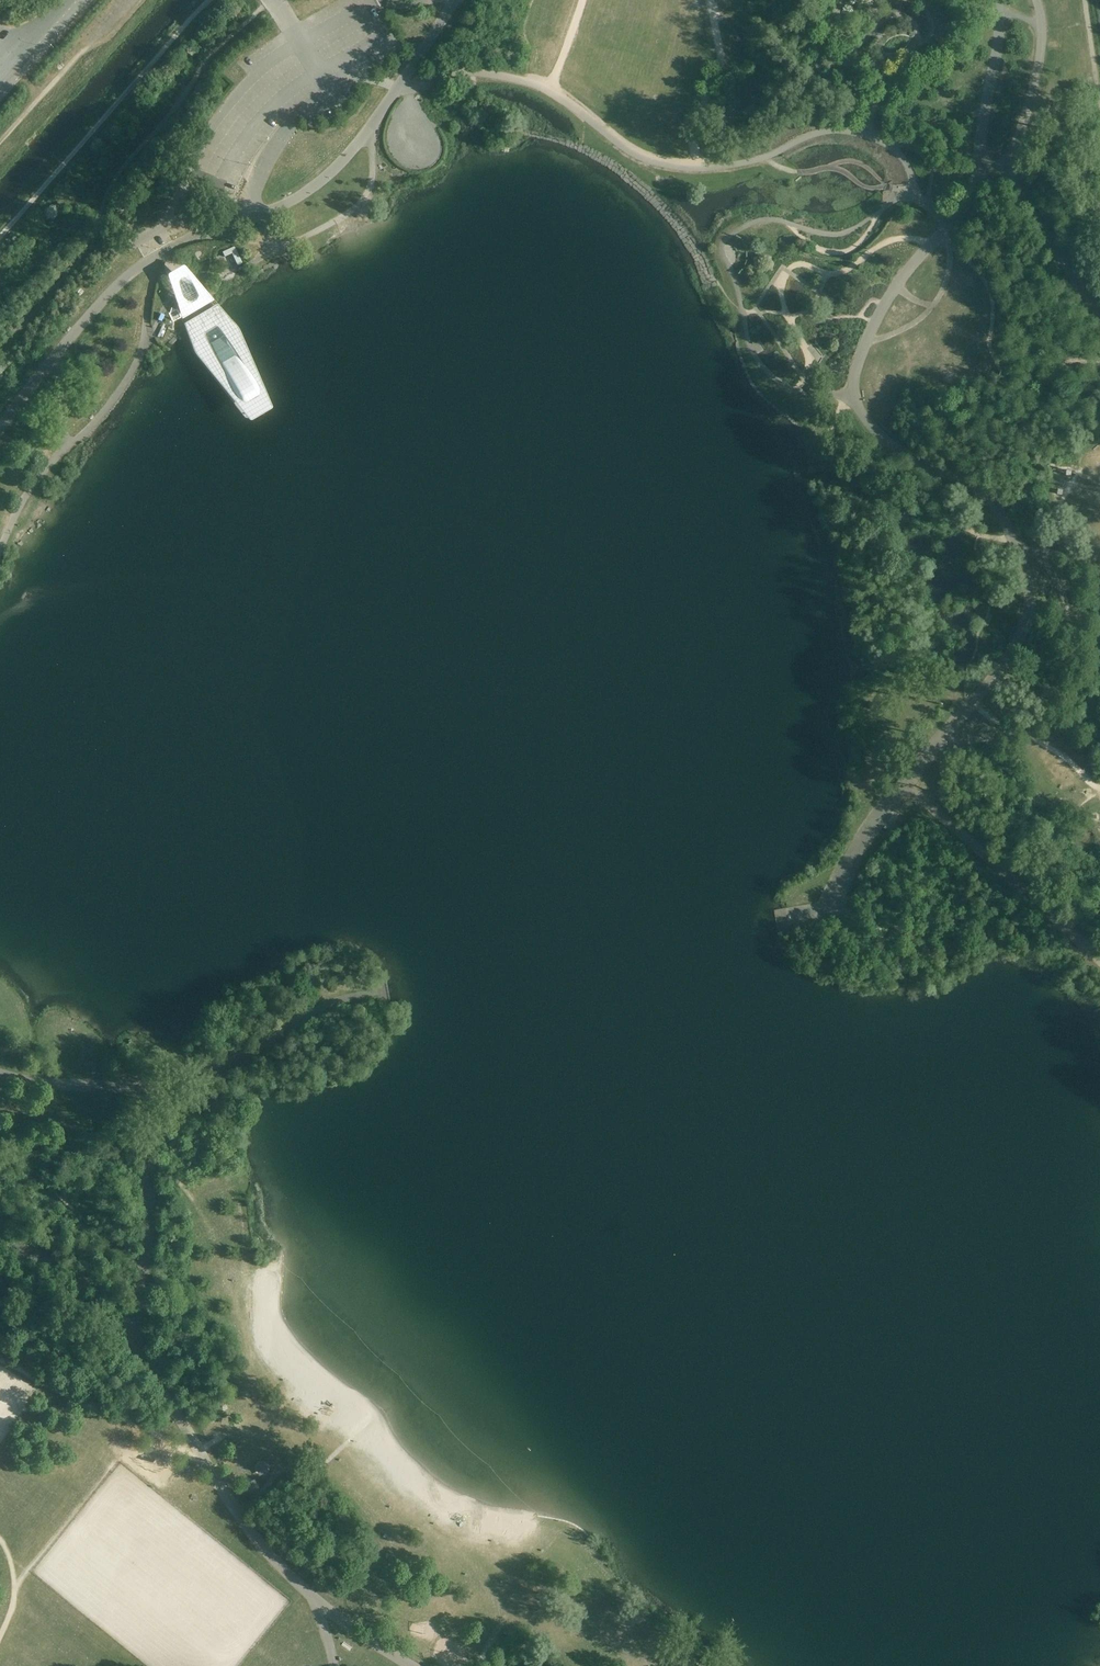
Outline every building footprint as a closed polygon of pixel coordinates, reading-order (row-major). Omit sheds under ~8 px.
[(74,15),(67,26),(72,29),(79,18),(74,15)] [(908,220),(899,232),(906,238),(915,226),(908,220)] [(218,304),(184,324),(194,351),(194,352),(194,353),(195,354),(200,361),(245,417),(246,417),(247,418),(248,417),(267,407),(267,406),(268,405),(268,404),(239,330),(238,329),(237,327),(218,304)] [(265,1462),(255,1467),(260,1476),(263,1475),(264,1475),(265,1475),(267,1474),(268,1472),(270,1471),(265,1462)]
